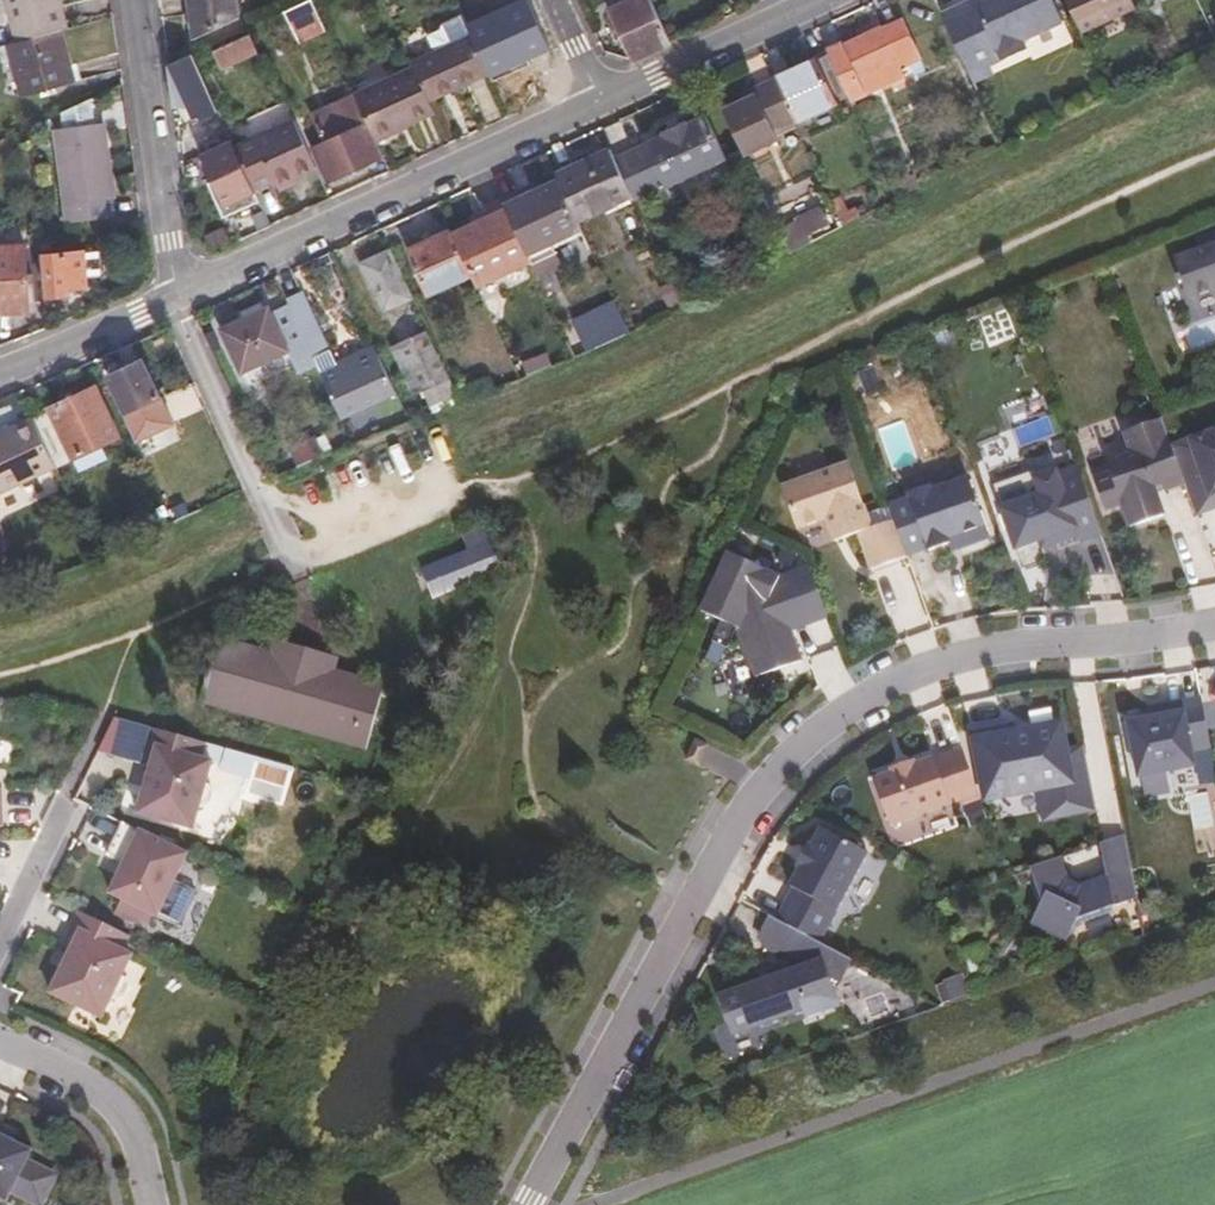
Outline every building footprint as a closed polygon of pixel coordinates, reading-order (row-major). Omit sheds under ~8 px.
[(7,46),(21,97),(75,83),(62,31),(67,30),(59,0),(0,0),(0,24),(3,26),(12,26),(16,43),(7,46)] [(191,37),(233,19),(230,0),(185,0),(191,37)] [(671,44),(651,0),(635,0),(609,12),(634,60),(671,44)] [(939,17),(965,72),(988,62),(1020,49),(1016,42),(1059,22),(1049,0),(972,0),(971,2),(939,17)] [(1075,35),(1128,12),(1122,0),(1060,0),(1075,35)] [(327,35),(321,21),(312,1),(281,15),(292,38),(309,32),(313,41),(327,35)] [(472,35),(461,11),(444,19),(442,29),(430,35),(436,52),(472,35)] [(879,34),(877,30),(839,48),(835,45),(822,49),(825,55),(752,89),(755,97),(735,105),(719,111),(742,160),(775,145),(769,133),(791,125),(798,140),(841,122),(832,102),(844,96),(847,103),(899,79),(895,69),(915,58),(899,26),(879,34)] [(383,153),(378,142),(439,115),(433,102),(491,75),(472,35),(436,52),(414,62),(415,66),(354,93),(353,91),(310,112),(324,144),(313,150),(326,179),(383,153)] [(225,51),(221,43),(210,48),(222,70),(253,56),(245,41),(225,51)] [(168,67),(171,85),(182,80),(194,112),(186,117),(191,124),(196,120),(198,123),(216,114),(197,74),(202,71),(195,55),(168,67)] [(988,62),(965,72),(970,82),(993,72),(988,62)] [(223,77),(211,82),(218,97),(230,93),(223,77)] [(735,97),(735,105),(755,97),(752,89),(735,97)] [(92,123),(89,95),(64,106),(65,125),(92,123)] [(676,124),(656,135),(656,136),(638,146),(638,148),(613,162),(607,150),(551,173),(557,187),(518,205),(512,195),(498,200),(478,210),(483,218),(469,224),(426,245),(420,237),(411,241),(415,250),(403,256),(423,298),(467,279),(469,283),(524,260),(535,281),(547,275),(557,271),(548,247),(572,237),(579,235),(573,223),(627,197),(628,200),(656,187),(659,190),(717,163),(697,119),(678,127),(676,124)] [(213,181),(208,183),(226,222),(239,216),(262,205),(255,190),(277,179),(282,190),(298,183),(295,178),(315,168),(294,120),(236,148),(234,142),(202,155),(203,155),(213,181)] [(107,123),(92,123),(65,125),(59,127),(67,219),(102,216),(101,196),(113,195),(107,123)] [(193,145),(197,157),(203,155),(202,155),(234,142),(228,128),(193,145)] [(761,205),(754,187),(738,195),(746,211),(761,205)] [(782,228),(774,231),(784,255),(803,245),(800,236),(823,226),(809,194),(774,209),(782,228)] [(241,220),(264,209),(262,205),(239,216),(241,220)] [(466,216),(469,224),(483,218),(478,210),(466,216)] [(853,211),(833,219),(838,229),(857,219),(853,211)] [(1174,260),(1188,301),(1214,291),(1214,246),(1174,260)] [(30,308),(26,247),(0,247),(0,311),(30,308)] [(99,253),(85,254),(87,275),(94,276),(97,272),(96,260),(100,259),(99,253)] [(87,275),(85,254),(46,258),(49,296),(70,295),(70,289),(87,288),(87,275)] [(383,258),(357,270),(377,315),(403,302),(383,258)] [(300,294),(281,302),(283,307),(312,368),(333,413),(386,388),(367,346),(333,362),(300,294)] [(565,322),(580,352),(616,336),(601,305),(565,322)] [(267,310),(225,330),(246,372),(284,354),(294,376),(312,368),(283,307),(269,313),(267,310)] [(409,389),(438,378),(418,333),(391,346),(409,389)] [(518,358),(521,373),(549,369),(546,354),(518,358)] [(132,356),(97,371),(112,409),(149,394),(132,356)] [(444,391),(438,378),(409,389),(416,403),(444,391)] [(12,423),(0,427),(0,484),(45,466),(49,478),(96,458),(91,445),(109,436),(84,385),(23,413),(24,415),(10,419),(12,423)] [(1059,438),(1052,415),(1010,427),(1016,445),(1048,435),(1050,441),(1059,438)] [(1186,484),(1172,447),(1162,419),(1126,432),(1133,454),(1117,460),(1111,473),(1095,479),(1106,510),(1123,504),(1131,527),(1165,515),(1155,487),(1163,484),(1166,491),(1186,484)] [(1186,484),(1196,516),(1214,509),(1214,432),(1172,447),(1186,484)] [(285,445),(293,463),(311,456),(306,447),(301,437),(285,445)] [(306,447),(311,456),(326,449),(322,440),(306,447)] [(849,463),(781,487),(796,529),(827,518),(835,541),(858,533),(872,528),(867,514),(849,463)] [(1016,548),(1040,540),(1055,535),(1057,542),(1079,534),(1081,540),(1102,533),(1078,465),(1059,472),(1057,468),(1035,476),(1037,483),(1034,484),(1030,494),(1031,497),(1001,507),(1016,548)] [(930,551),(951,543),(960,540),(962,547),(990,537),(969,478),(932,491),(930,486),(909,493),(911,498),(890,506),(895,520),(908,556),(929,549),(930,551)] [(872,528),(895,520),(890,506),(867,514),(872,528)] [(872,528),(858,533),(871,569),(908,556),(895,520),(872,528)] [(426,573),(429,579),(436,595),(439,600),(498,571),(473,525),(451,533),(461,557),(426,573)] [(1042,547),(1057,542),(1055,535),(1040,540),(1042,547)] [(954,550),(962,547),(960,540),(951,543),(954,550)] [(729,552),(703,610),(738,626),(756,675),(802,658),(791,629),(828,616),(810,565),(781,576),(729,552)] [(335,676),(277,662),(221,645),(205,704),(368,748),(385,691),(335,676)] [(335,676),(336,664),(282,647),(277,662),(335,676)] [(1008,721),(974,728),(988,799),(1040,789),(1046,818),(1096,809),(1084,749),(1068,752),(1062,722),(1011,733),(1008,721)] [(199,741),(147,726),(137,762),(145,764),(132,811),(188,827),(194,804),(199,805),(205,801),(208,790),(205,783),(200,782),(206,759),(195,756),(199,741)] [(1170,734),(1172,744),(1155,748),(1155,747),(1134,751),(1145,806),(1202,796),(1199,780),(1214,777),(1214,762),(1208,727),(1170,734)] [(715,738),(704,732),(694,752),(706,757),(715,738)] [(1155,747),(1155,748),(1172,744),(1170,734),(1154,738),(1155,747)] [(894,773),(876,779),(892,826),(978,796),(962,750),(917,766),(915,761),(893,769),(894,773)] [(254,779),(251,793),(280,801),(284,787),(254,779)] [(158,915),(188,853),(124,822),(108,855),(125,863),(111,893),(158,915)] [(779,918),(821,941),(870,852),(822,826),(811,847),(813,849),(803,868),(805,870),(779,918)] [(1110,875),(1132,866),(1126,834),(1103,842),(1110,875)] [(1138,898),(1132,866),(1110,875),(1084,884),(1073,878),(1065,856),(1036,866),(1048,900),(1040,918),(1067,931),(1081,926),(1086,916),(1138,898)] [(185,886),(172,922),(184,927),(198,891),(185,886)] [(129,935),(80,911),(64,945),(72,949),(51,993),(103,1017),(113,996),(117,998),(125,996),(130,985),(127,978),(123,976),(133,955),(122,949),(129,935)] [(852,959),(772,916),(761,936),(816,966),(790,975),(773,969),(764,985),(722,1000),(734,1034),(804,1009),(807,1018),(840,1006),(827,973),(841,980),(852,959)] [(940,1003),(965,992),(956,973),(932,984),(940,1003)] [(2,1126),(0,1129),(0,1135),(12,1141),(16,1134),(2,1126)] [(7,1199),(32,1151),(12,1141),(0,1135),(0,1196),(7,1199)]
